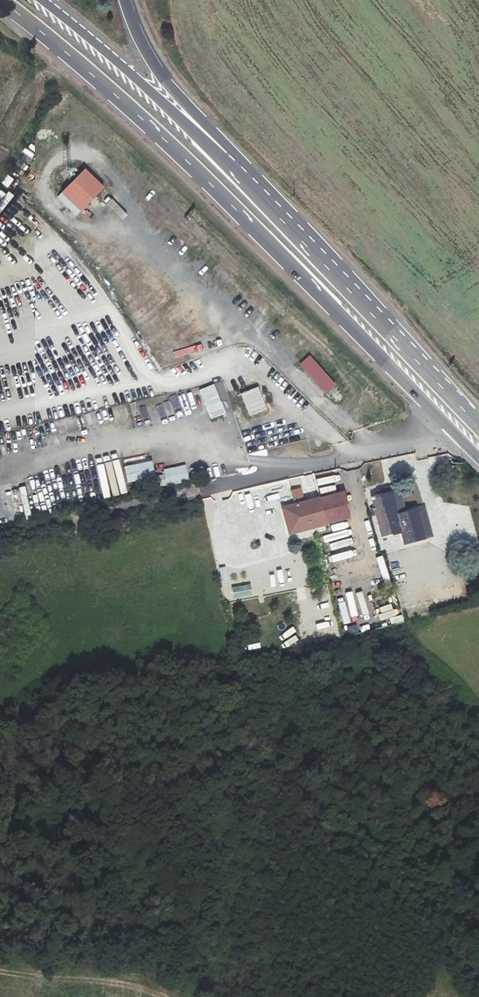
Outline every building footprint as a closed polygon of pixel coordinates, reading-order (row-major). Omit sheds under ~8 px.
[(56,122),(51,127),(63,136),(67,130),(56,122)] [(46,124),(42,130),(55,141),(60,135),(46,124)] [(103,188),(85,170),(62,194),(74,206),(71,210),(76,215),(99,192),(103,188)] [(5,182),(11,186),(17,177),(10,173),(5,182)] [(57,199),(84,225),(108,201),(99,192),(76,215),(71,210),(74,206),(62,194),(57,199)] [(142,269),(129,284),(134,289),(147,274),(142,269)] [(302,331),(291,343),(295,348),(307,336),(302,331)] [(316,383),(344,410),(352,400),(324,374),(316,383)] [(199,390),(210,419),(226,413),(214,384),(199,390)] [(257,387),(240,394),(250,416),(266,409),(257,387)] [(234,406),(240,404),(238,393),(232,395),(234,406)] [(125,468),(128,483),(154,477),(151,462),(125,468)] [(186,465),(162,469),(164,485),(188,482),(186,465)] [(304,503),(300,488),(290,491),(294,506),(304,503)] [(350,518),(343,492),(320,499),(326,524),(350,518)] [(396,515),(391,493),(371,499),(382,538),(401,532),(404,544),(424,539),(416,510),(396,515)] [(326,524),(320,499),(304,503),(294,506),(301,530),(326,524)] [(404,544),(401,532),(382,538),(386,552),(405,547),(404,544)] [(222,584),(229,583),(225,566),(218,568),(222,584)] [(251,583),(231,587),(234,599),(254,595),(251,583)] [(437,589),(429,590),(433,605),(440,603),(437,589)] [(412,605),(403,608),(405,616),(415,612),(412,605)] [(314,616),(316,633),(323,632),(320,615),(314,616)] [(343,628),(345,637),(359,634),(356,624),(343,628)]
